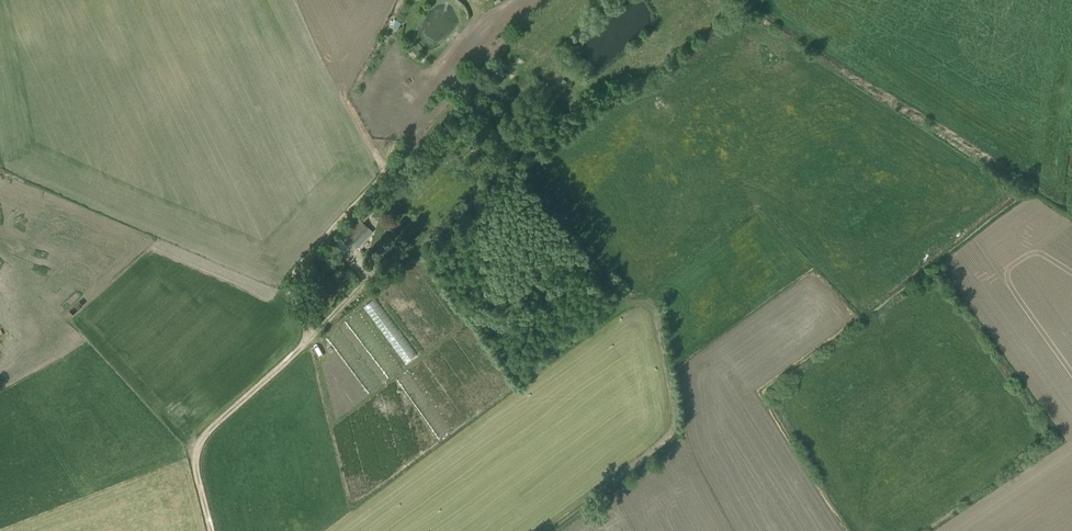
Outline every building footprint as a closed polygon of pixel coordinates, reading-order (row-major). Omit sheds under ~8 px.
[(498,59),(488,71),(495,78),(506,66),(498,59)] [(398,102),(403,107),(410,99),(405,95),(398,102)] [(415,112),(419,105),(408,100),(405,107),(415,112)] [(346,230),(354,239),(368,226),(360,217),(346,230)]
